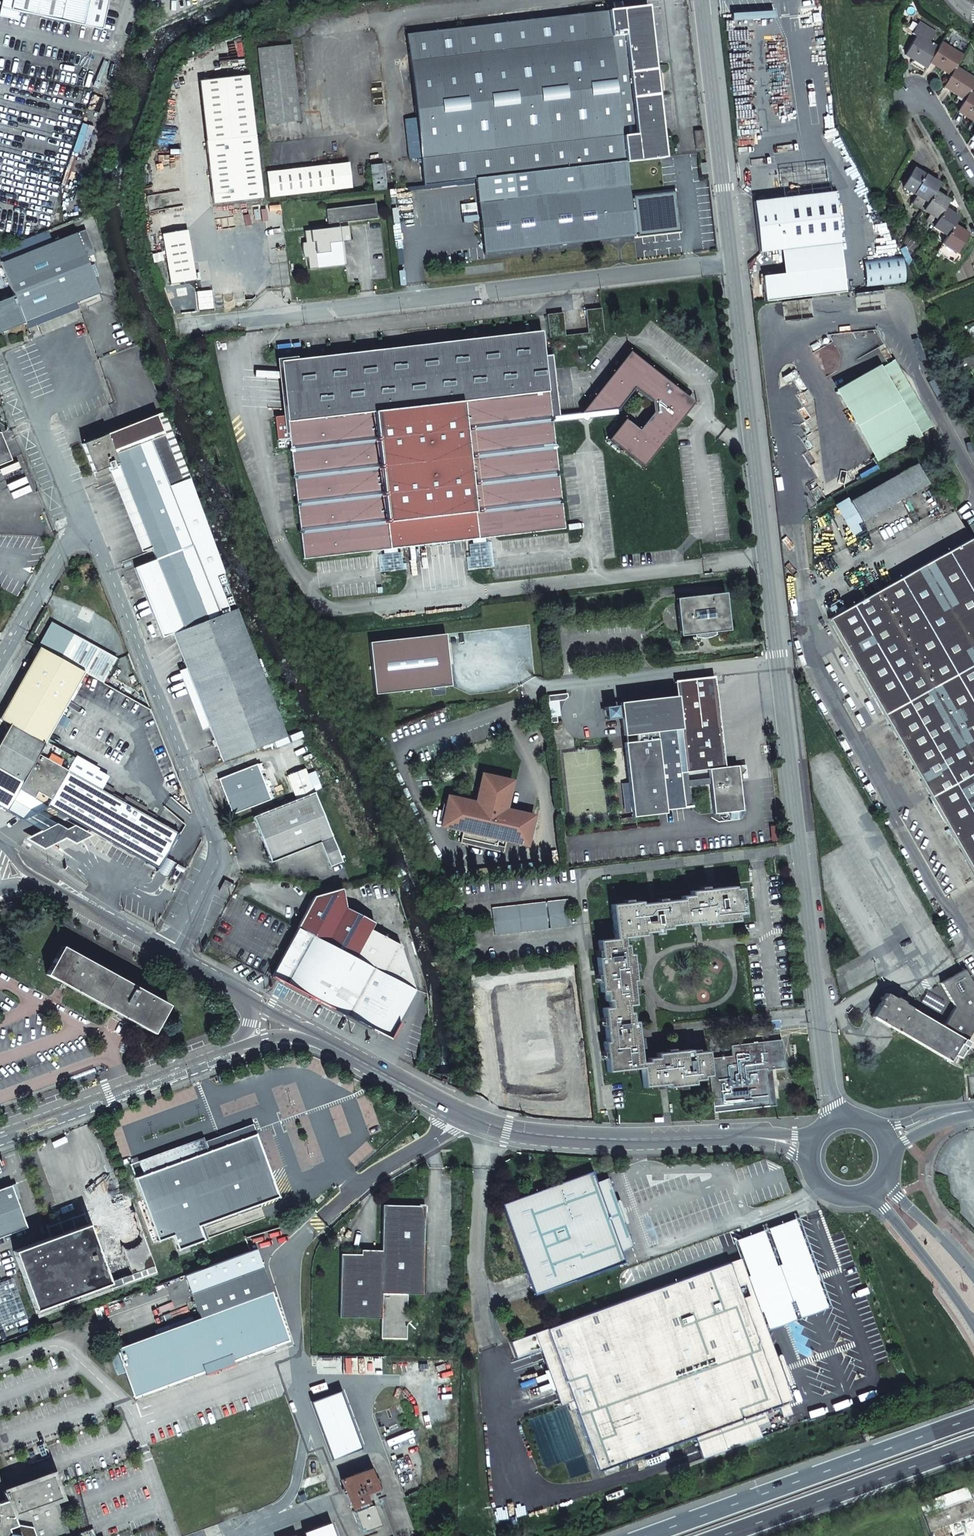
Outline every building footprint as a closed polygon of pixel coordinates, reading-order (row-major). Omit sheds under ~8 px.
[(0,8),(11,10),(12,8),(7,7),(3,1),(2,0),(0,8)] [(11,10),(18,12),(102,30),(108,0),(2,0),(3,1),(7,7),(12,8),(11,10)] [(665,158),(648,6),(608,11),(626,162),(665,158)] [(423,185),(551,170),(626,162),(608,11),(608,12),(406,35),(411,76),(416,118),(404,119),(408,148),(409,159),(420,157),(423,185)] [(917,36),(907,53),(913,57),(912,59),(926,68),(931,60),(938,49),(917,36)] [(938,49),(931,60),(938,64),(936,67),(950,76),(955,68),(963,57),(941,44),(938,49)] [(257,49),(266,125),(300,121),(292,45),(257,49)] [(945,85),(952,89),(950,91),(965,100),(969,93),(973,85),(973,80),(955,68),(950,76),(945,85)] [(206,142),(255,137),(248,77),(199,82),(206,142)] [(959,109),(966,113),(965,116),(973,122),(973,96),(969,93),(965,100),(959,109)] [(702,130),(694,131),(696,149),(704,148),(702,130)] [(206,142),(213,204),(262,199),(255,137),(206,142)] [(640,197),(633,197),(633,198),(630,198),(626,162),(551,170),(554,194),(478,203),(484,253),(634,236),(634,234),(637,234),(637,235),(645,234),(645,235),(672,232),(672,231),(680,230),(675,192),(667,193),(667,192),(640,195),(640,197)] [(268,198),(351,187),(347,163),(265,173),(268,198)] [(369,166),(372,191),(385,190),(382,164),(369,166)] [(939,184),(925,176),(914,169),(903,187),(917,196),(912,204),(923,210),(934,192),(939,184)] [(934,192),(923,210),(930,214),(926,221),(933,225),(943,209),(948,201),(934,192)] [(832,193),(752,202),(754,213),(755,223),(756,232),(759,252),(838,243),(832,193)] [(375,204),(363,205),(364,220),(377,219),(375,204)] [(332,228),(304,232),(305,238),(307,238),(308,243),(305,243),(302,243),(301,246),(301,249),(302,255),(304,259),(307,259),(309,270),(346,265),(344,255),(344,253),(343,253),(343,251),(344,251),(343,242),(349,241),(350,241),(348,226),(339,227),(338,223),(364,220),(363,205),(326,210),(327,225),(332,224),(332,228)] [(933,225),(932,227),(947,236),(953,226),(958,218),(943,209),(933,225)] [(947,236),(942,244),(956,253),(967,235),(953,226),(947,236)] [(161,233),(168,283),(194,279),(186,229),(161,233)] [(0,249),(0,260),(2,263),(54,243),(48,230),(0,249)] [(54,243),(2,263),(15,297),(25,323),(77,302),(101,293),(87,258),(96,255),(86,230),(54,243)] [(351,254),(349,241),(343,242),(344,251),(343,251),(343,253),(344,253),(344,255),(351,254)] [(956,253),(942,244),(937,252),(955,264),(960,255),(956,253)] [(863,260),(866,287),(905,282),(902,255),(863,260)] [(25,324),(25,323),(15,297),(0,303),(0,334),(25,324)] [(25,324),(28,330),(80,309),(77,302),(25,323),(25,324)] [(547,314),(550,334),(565,332),(563,313),(547,314)] [(541,331),(289,359),(282,360),(281,361),(281,364),(504,339),(542,334),(542,332),(541,331)] [(504,339),(281,364),(286,412),(287,414),(275,416),(278,448),(290,446),(303,558),(304,559),(383,550),(384,554),(383,554),(385,570),(401,568),(399,552),(397,552),(396,548),(472,540),(472,544),(470,544),(472,568),(489,566),(486,542),(485,542),(485,538),(564,529),(565,528),(552,422),(583,418),(586,421),(589,418),(618,414),(617,409),(633,388),(651,402),(652,412),(639,430),(624,419),(608,440),(643,467),(685,413),(683,394),(629,352),(580,412),(580,413),(560,415),(552,355),(545,356),(542,334),(504,339)] [(932,426),(904,378),(894,360),(837,392),(875,459),(932,426)] [(191,546),(211,538),(163,412),(155,415),(182,481),(168,486),(176,506),(190,501),(205,539),(191,545),(191,546)] [(156,560),(191,546),(191,545),(205,539),(190,501),(176,506),(168,486),(182,481),(155,415),(82,445),(93,473),(103,469),(108,467),(109,471),(114,469),(112,465),(117,463),(156,560)] [(0,433),(0,465),(11,461),(0,433)] [(916,464),(850,501),(862,521),(927,484),(916,464)] [(228,612),(236,609),(222,572),(223,572),(211,538),(191,546),(205,579),(214,576),(228,612)] [(828,619),(973,874),(973,546),(969,538),(828,619)] [(139,566),(134,568),(143,591),(162,637),(172,633),(228,612),(214,576),(205,579),(191,546),(156,560),(146,564),(139,566)] [(139,593),(157,639),(162,637),(143,591),(139,593)] [(699,638),(701,638),(705,638),(708,638),(713,636),(716,635),(716,632),(730,630),(725,593),(676,598),(681,636),(695,634),(695,637),(699,638)] [(216,746),(222,762),(286,737),(236,609),(228,612),(172,633),(183,663),(185,668),(208,727),(216,746)] [(83,673),(103,683),(116,659),(50,623),(37,647),(39,648),(83,673)] [(375,694),(451,686),(446,634),(370,642),(372,668),(375,694)] [(9,725),(43,744),(83,673),(39,648),(27,668),(0,716),(0,720),(9,725)] [(202,730),(208,727),(185,668),(179,670),(202,730)] [(725,767),(714,676),(675,681),(677,696),(619,703),(623,736),(626,736),(627,746),(624,747),(632,814),(685,808),(681,773),(686,772),(709,769),(725,767)] [(568,697),(568,694),(548,696),(549,702),(565,700),(568,697)] [(619,718),(617,706),(605,707),(606,720),(619,718)] [(22,783),(37,755),(43,744),(9,725),(0,741),(0,770),(22,783)] [(43,744),(37,755),(66,771),(72,760),(43,744)] [(22,783),(6,811),(18,818),(20,820),(23,818),(35,812),(43,808),(46,806),(156,868),(173,838),(176,833),(173,832),(66,771),(37,755),(22,783)] [(257,764),(218,779),(231,814),(270,799),(259,772),(262,771),(260,764),(257,765),(257,764)] [(725,767),(709,769),(710,778),(711,783),(714,814),(731,812),(743,810),(742,806),(739,779),(742,779),(742,775),(746,769),(741,765),(738,765),(725,767)] [(296,799),(314,792),(304,768),(286,776),(296,799)] [(6,811),(22,783),(0,770),(0,808),(6,811)] [(681,773),(685,808),(691,807),(689,786),(711,783),(710,778),(688,781),(687,772),(681,773)] [(512,781),(483,775),(477,803),(449,797),(442,826),(463,831),(497,838),(496,846),(504,848),(506,840),(527,845),(534,816),(506,810),(512,781)] [(296,799),(252,817),(270,862),(319,842),(332,837),(314,792),(296,799)] [(745,805),(742,806),(743,810),(731,812),(732,820),(740,819),(746,810),(745,805)] [(40,831),(25,838),(44,849),(64,838),(73,844),(91,834),(74,824),(65,829),(35,812),(20,820),(40,831)] [(497,838),(463,831),(460,843),(503,852),(504,848),(496,846),(497,838)] [(342,862),(332,837),(319,842),(329,867),(342,862)] [(229,896),(234,886),(223,880),(218,890),(229,896)] [(640,902),(611,905),(615,939),(598,941),(600,958),(597,958),(600,992),(605,991),(606,1001),(609,1000),(610,1007),(603,1008),(607,1041),(604,1041),(607,1071),(641,1067),(643,1086),(667,1084),(668,1087),(694,1084),(693,1080),(703,1079),(702,1076),(709,1075),(708,1059),(707,1051),(690,1053),(690,1049),(656,1053),(656,1057),(647,1059),(647,1062),(640,1062),(636,1021),(632,1022),(631,1012),(628,1012),(627,1005),(634,1004),(631,981),(634,980),(631,954),(628,954),(626,945),(623,945),(623,938),(644,936),(644,933),(653,932),(653,934),(661,933),(660,930),(670,929),(670,925),(700,922),(700,925),(737,921),(736,915),(743,914),(741,888),(734,888),(733,886),(690,891),(691,895),(681,896),(681,900),(640,904),(640,902)] [(296,928),(302,931),(383,974),(398,945),(369,930),(373,923),(345,908),(340,890),(312,898),(296,928)] [(495,934),(570,925),(567,899),(492,907),(495,934)] [(302,931),(296,928),(286,949),(274,971),(280,974),(302,931)] [(274,971),(271,976),(274,977),(365,1025),(378,1033),(379,1033),(381,1034),(388,1038),(391,1032),(413,990),(383,974),(302,931),(280,974),(274,971)] [(169,1005),(62,946),(46,975),(100,1004),(153,1034),(169,1005)] [(928,1018),(903,1003),(903,1001),(895,997),(895,998),(886,993),(879,1004),(872,1015),(950,1061),(954,1054),(958,1047),(961,1049),(973,1027),(973,985),(964,968),(941,982),(954,1006),(943,1027),(928,1018)] [(378,1033),(365,1025),(363,1029),(376,1036),(378,1033)] [(732,1056),(708,1059),(709,1075),(712,1099),(731,1097),(732,1104),(769,1100),(766,1070),(785,1068),(783,1054),(781,1039),(730,1046),(732,1056)] [(209,1151),(256,1134),(252,1124),(205,1141),(209,1151)] [(279,1197),(256,1134),(209,1151),(207,1151),(203,1138),(138,1161),(143,1175),(135,1178),(158,1241),(173,1236),(178,1250),(204,1240),(199,1226),(279,1197)] [(592,1171),(501,1203),(534,1295),(625,1262),(621,1250),(612,1227),(614,1226),(616,1221),(615,1217),(611,1207),(607,1205),(604,1206),(596,1182),(592,1171)] [(632,1246),(607,1178),(596,1182),(604,1206),(607,1205),(611,1207),(615,1217),(616,1221),(614,1226),(612,1227),(621,1250),(632,1246)] [(27,1227),(24,1218),(11,1185),(10,1185),(8,1186),(0,1189),(0,1237),(27,1227)] [(78,1216),(48,1228),(48,1229),(62,1224),(65,1232),(87,1224),(89,1228),(134,1211),(128,1195),(77,1214),(78,1216)] [(407,1294),(423,1294),(425,1206),(383,1205),(381,1255),(340,1254),(339,1317),(381,1318),(381,1338),(406,1339),(406,1325),(413,1319),(407,1312),(407,1294)] [(51,1237),(13,1251),(35,1310),(145,1269),(147,1274),(156,1271),(134,1211),(89,1228),(87,1224),(65,1232),(62,1224),(48,1229),(51,1237)] [(740,1258),(753,1294),(758,1306),(767,1330),(780,1325),(831,1307),(798,1217),(749,1235),(733,1241),(739,1258),(740,1258)] [(204,1240),(208,1239),(203,1225),(199,1226),(204,1240)] [(598,1471),(694,1436),(719,1427),(753,1415),(765,1411),(781,1405),(772,1381),(779,1378),(781,1375),(778,1368),(775,1366),(768,1369),(746,1310),(758,1306),(753,1294),(742,1298),(729,1262),(508,1342),(514,1359),(540,1350),(552,1345),(572,1401),(598,1471)] [(191,1293),(196,1308),(267,1282),(268,1282),(262,1267),(191,1293)] [(156,1334),(116,1348),(117,1352),(110,1355),(117,1375),(124,1372),(133,1395),(203,1370),(204,1372),(233,1362),(232,1359),(289,1338),(271,1290),(268,1282),(267,1282),(196,1308),(200,1317),(193,1320),(156,1334)] [(155,1330),(156,1334),(193,1320),(192,1316),(155,1330)] [(540,1350),(560,1405),(572,1401),(552,1345),(540,1350)] [(753,1415),(757,1427),(769,1423),(765,1411),(753,1415)] [(694,1436),(702,1459),(727,1450),(719,1427),(694,1436)] [(370,1469),(340,1479),(351,1507),(352,1506),(354,1510),(352,1510),(360,1531),(379,1524),(372,1503),(381,1500),(370,1469)] [(55,1500),(61,1497),(53,1473),(6,1490),(7,1491),(4,1492),(7,1500),(0,1503),(0,1535),(68,1535),(55,1500)] [(923,1517),(971,1499),(969,1493),(921,1510),(923,1517)] [(928,1530),(929,1532),(973,1516),(973,1506),(972,1499),(971,1499),(923,1517),(928,1530)] [(330,1522),(313,1528),(314,1534),(308,1535),(335,1535),(330,1522)] [(95,1528),(80,1533),(81,1535),(97,1535),(95,1528)]
